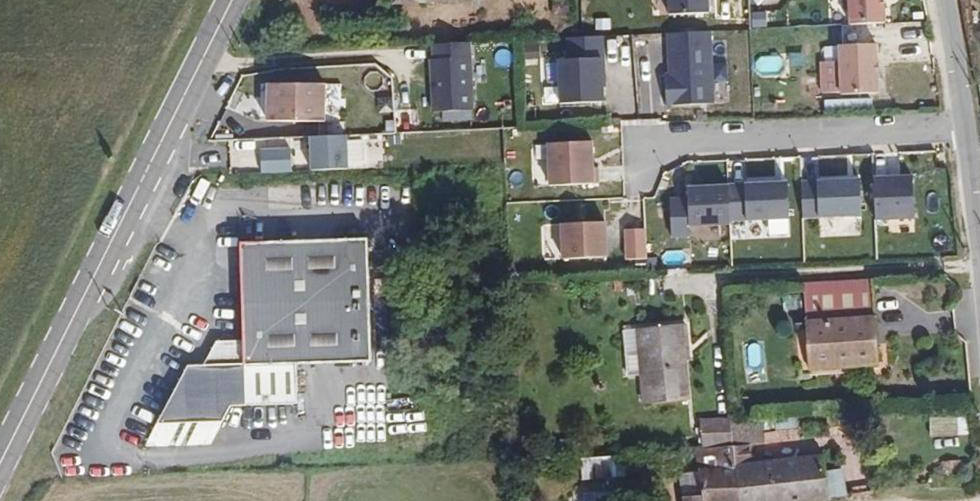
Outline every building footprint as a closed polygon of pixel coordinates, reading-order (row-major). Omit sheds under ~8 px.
[(660,16),(700,15),(699,0),(659,0),(660,16)] [(848,26),(885,24),(884,0),(847,0),(848,26)] [(711,31),(665,33),(669,108),(714,106),(711,31)] [(473,111),(470,41),(429,43),(433,113),(473,111)] [(809,64),(811,95),(826,95),(826,97),(863,94),(861,47),(824,49),(825,64),(809,64)] [(601,55),(557,58),(559,105),(603,103),(601,55)] [(265,125),(325,122),(323,82),(263,85),(265,125)] [(347,169),(346,135),(307,137),(309,171),(347,169)] [(545,143),(547,186),(594,183),(591,140),(545,143)] [(911,173),(874,175),(877,220),(914,218),(911,173)] [(860,214),(858,175),(814,177),(816,216),(860,214)] [(791,218),(789,179),(744,181),(746,220),(791,218)] [(686,224),(746,220),(744,181),(684,184),(686,224)] [(822,234),(863,234),(863,216),(822,217),(822,234)] [(609,260),(607,220),(558,222),(560,262),(609,260)] [(626,258),(648,257),(647,227),(625,228),(626,258)] [(365,237),(237,240),(241,341),(213,346),(202,364),(188,365),(145,446),(209,443),(231,405),(296,401),(296,363),(369,358),(365,237)] [(875,364),(869,272),(802,276),(807,368),(875,364)] [(683,344),(688,344),(686,323),(641,327),(646,403),(687,400),(685,360),(683,344)] [(785,436),(785,410),(768,411),(768,438),(785,436)] [(721,461),(727,497),(821,490),(819,471),(812,471),(810,456),(752,461),(752,454),(738,455),(737,441),(768,438),(768,411),(717,414),(719,442),(721,461)] [(688,419),(689,444),(719,442),(717,414),(688,419)] [(968,414),(929,416),(931,437),(969,435),(968,414)] [(689,444),(685,444),(687,465),(721,461),(719,442),(689,444)] [(603,449),(570,451),(571,474),(604,471),(603,454),(603,449)] [(603,454),(604,471),(614,471),(613,454),(603,454)] [(947,458),(930,459),(932,473),(947,473),(947,458)] [(727,497),(721,461),(687,465),(686,465),(688,487),(674,489),(675,500),(703,500),(727,497)] [(672,468),(674,489),(688,487),(686,465),(672,468)] [(819,471),(821,490),(833,487),(830,470),(819,471)]
